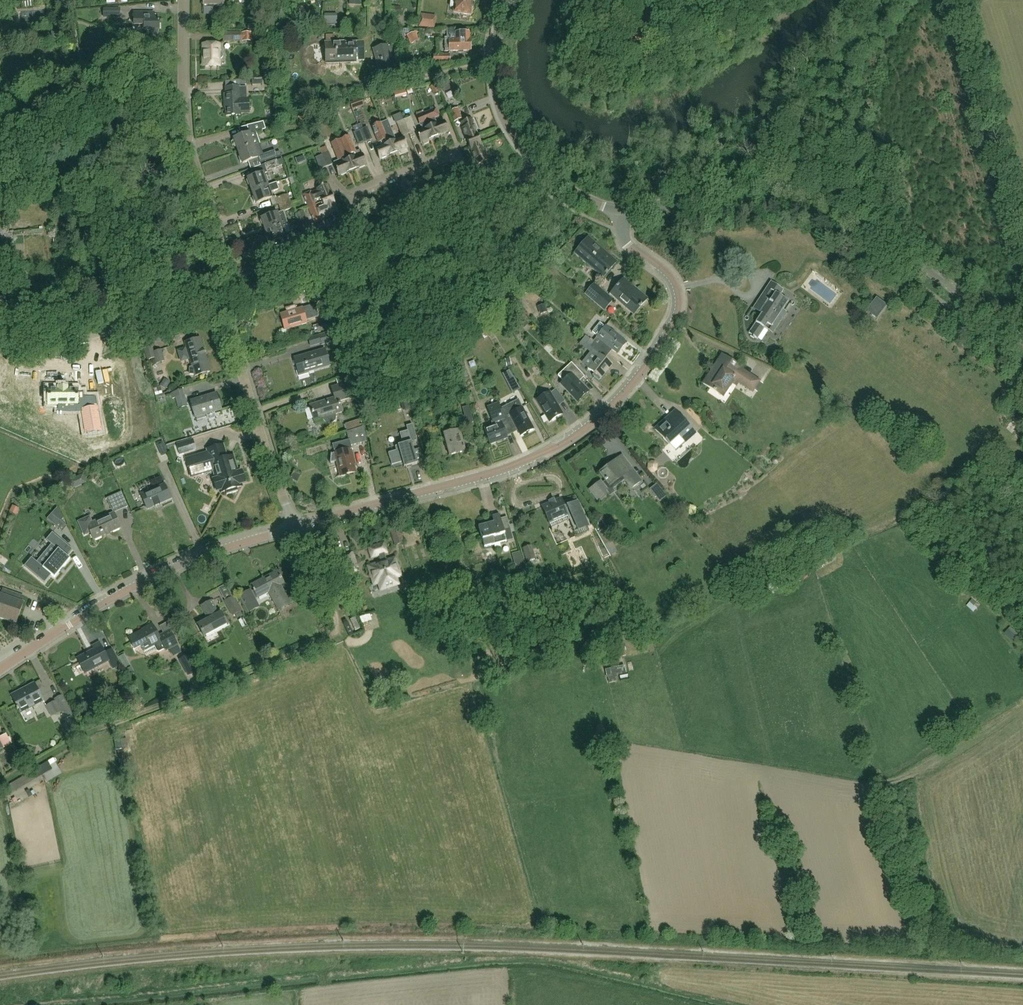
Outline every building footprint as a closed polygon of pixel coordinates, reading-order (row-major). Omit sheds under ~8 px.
[(203,8),(214,8),(214,6),(223,6),(224,0),(203,0),(203,8)] [(473,0),(452,0),(451,8),(455,8),(454,13),(471,15),(473,0)] [(104,8),(103,18),(120,18),(120,8),(104,8)] [(217,11),(217,24),(226,24),(226,11),(217,11)] [(134,13),(134,22),(134,25),(145,26),(144,31),(150,31),(150,34),(152,36),(155,36),(158,34),(158,31),(159,31),(159,19),(154,19),(154,13),(134,13)] [(337,24),(337,14),(324,14),(324,24),(337,24)] [(418,27),(429,28),(431,16),(420,14),(418,27)] [(445,38),(445,39),(446,52),(471,51),(471,39),(470,39),(470,33),(456,33),(456,29),(435,30),(435,33),(441,33),(441,32),(447,31),(447,38),(445,38)] [(243,33),(243,41),(243,42),(251,42),(251,32),(243,33)] [(407,36),(411,45),(419,41),(415,32),(407,36)] [(242,41),(243,33),(223,33),(223,42),(241,42),(241,41),(242,41)] [(326,43),(325,43),(326,63),(326,65),(340,64),(340,62),(356,61),(364,61),(363,44),(355,44),(355,43),(345,43),(345,42),(335,42),(326,43)] [(219,67),(219,59),(221,59),(222,58),(223,56),(223,54),(222,53),(221,52),(219,52),(219,45),(203,45),(203,67),(219,67)] [(388,45),(374,49),(381,74),(395,70),(388,45)] [(434,63),(450,63),(450,54),(434,55),(434,63)] [(452,81),(440,85),(443,93),(455,88),(452,81)] [(436,83),(430,86),(434,95),(440,92),(436,83)] [(240,87),(225,88),(226,95),(224,95),(225,104),(226,116),(241,115),(241,114),(249,113),(249,99),(248,99),(247,87),(240,88),(240,87)] [(411,97),(400,102),(403,108),(413,102),(411,97)] [(358,108),(356,101),(350,103),(352,110),(358,108)] [(367,106),(356,111),(358,118),(370,113),(367,106)] [(436,109),(425,114),(435,138),(449,132),(445,122),(437,125),(435,118),(439,116),(436,109)] [(462,119),(458,109),(450,112),(454,122),(462,119)] [(428,140),(435,138),(425,114),(424,114),(424,113),(417,116),(420,124),(422,123),(424,130),(417,133),(421,143),(423,142),(424,145),(429,143),(428,140)] [(411,117),(406,119),(404,120),(409,134),(417,131),(411,117)] [(462,129),(469,144),(479,140),(475,130),(477,129),(475,124),(473,124),(472,124),(473,123),(472,119),(461,123),(463,128),(462,129)] [(402,137),(409,134),(404,120),(397,123),(402,137)] [(381,123),(394,154),(400,152),(401,154),(406,152),(406,149),(408,149),(403,138),(396,141),(388,121),(381,123)] [(234,139),(235,141),(233,142),(235,146),(236,146),(238,151),(260,144),(256,133),(266,130),(263,123),(247,127),(249,134),(242,136),(234,139)] [(394,154),(381,123),(372,127),(378,143),(382,142),(383,146),(375,149),(380,160),(394,154)] [(360,130),(365,143),(373,140),(367,127),(360,130)] [(359,146),(365,143),(360,130),(354,133),(359,146)] [(350,137),(341,141),(353,171),(366,166),(366,165),(366,164),(363,156),(362,155),(360,150),(356,152),(350,137)] [(479,140),(469,144),(475,160),(476,160),(478,165),(481,164),(483,169),(477,171),(479,177),(483,175),(485,181),(502,174),(497,163),(490,166),(487,156),(486,157),(485,155),(487,155),(485,149),(483,150),(479,140)] [(340,176),(353,171),(341,141),(332,144),(339,161),(334,163),(340,176)] [(260,144),(238,151),(240,157),(239,158),(240,162),(242,162),(243,164),(258,159),(260,164),(282,156),(280,152),(276,153),(275,151),(264,155),(260,144)] [(329,152),(322,155),(327,167),(334,164),(329,152)] [(327,167),(322,155),(315,158),(320,170),(327,167)] [(295,159),(297,165),(306,162),(304,156),(295,159)] [(277,161),(264,165),(267,172),(268,172),(279,167),(277,161)] [(252,191),(268,186),(263,174),(248,179),(249,181),(247,181),(249,186),(250,186),(252,191)] [(268,186),(252,191),(254,197),(252,197),(254,202),(256,202),(256,204),(272,198),(270,193),(279,190),(277,183),(268,186)] [(305,195),(310,208),(334,199),(328,185),(318,189),(318,190),(313,193),(313,191),(305,195)] [(279,205),(290,200),(288,194),(277,198),(279,205)] [(340,213),(334,199),(310,208),(316,222),(324,219),(323,218),(329,216),(329,217),(330,217),(334,226),(341,223),(338,214),(340,213)] [(262,226),(264,226),(266,231),(287,224),(283,212),(293,208),(290,200),(279,205),(281,212),(277,214),(277,213),(262,219),(262,221),(261,221),(262,226)] [(296,215),(303,234),(312,230),(308,221),(307,222),(303,212),(296,215)] [(288,224),(287,224),(266,231),(268,237),(266,237),(268,242),(270,242),(270,244),(278,241),(279,246),(281,247),(291,243),(294,251),(306,247),(302,234),(293,238),(288,224)] [(617,263),(588,238),(575,253),(603,278),(617,263)] [(647,299),(624,279),(611,294),(634,314),(647,299)] [(761,314),(749,333),(753,336),(758,339),(765,328),(767,324),(776,330),(776,329),(772,327),(777,319),(781,321),(787,313),(783,310),(788,302),(784,299),(780,296),(784,290),(771,282),(755,305),(757,311),(758,312),(761,314)] [(820,282),(813,290),(834,309),(841,300),(820,282)] [(586,294),(595,302),(603,292),(594,284),(586,294)] [(613,300),(603,292),(595,302),(604,310),(613,300)] [(302,308),(280,315),(285,330),(307,323),(306,321),(318,317),(314,305),(309,307),(303,309),(302,308)] [(330,321),(316,325),(319,333),(332,328),(330,321)] [(593,333),(598,337),(593,342),(609,355),(612,350),(617,354),(626,343),(606,327),(605,327),(600,323),(593,333)] [(336,330),(319,335),(322,346),(338,341),(336,330)] [(210,372),(208,363),(200,338),(185,343),(187,348),(178,351),(182,361),(190,359),(193,367),(190,368),(190,375),(195,375),(196,376),(203,374),(203,375),(208,375),(207,373),(210,372)] [(605,359),(609,355),(593,342),(593,343),(590,340),(586,345),(599,355),(588,369),(594,374),(592,376),(599,381),(612,365),(605,359)] [(161,350),(153,352),(152,347),(144,349),(147,360),(155,358),(157,363),(164,361),(161,350)] [(325,350),(294,359),(298,371),(296,372),(298,377),(309,374),(308,372),(330,366),(325,350)] [(752,392),(754,390),(759,382),(759,381),(741,369),(742,368),(722,355),(703,384),(723,397),(734,380),(735,380),(739,383),(752,392)] [(585,377),(572,363),(558,375),(564,381),(561,384),(578,402),(589,392),(580,382),(585,377)] [(342,412),(339,401),(350,398),(346,383),(331,388),(335,398),(310,406),(315,421),(323,418),(324,420),(327,423),(331,423),(335,420),(336,416),(335,414),(342,412)] [(729,400),(736,389),(731,386),(724,397),(729,400)] [(48,387),(47,404),(77,405),(77,388),(48,387)] [(557,405),(564,399),(556,389),(550,394),(550,393),(537,400),(550,422),(563,414),(557,405)] [(183,390),(171,393),(173,398),(176,397),(179,409),(188,406),(183,390)] [(217,393),(191,401),(196,418),(207,415),(208,418),(210,419),(215,418),(216,416),(214,412),(222,410),(217,393)] [(503,411),(512,434),(518,431),(521,436),(533,430),(522,408),(521,408),(517,403),(512,406),(506,409),(503,411)] [(503,411),(500,406),(498,404),(488,408),(494,426),(485,429),(490,445),(507,438),(507,437),(512,434),(503,411)] [(96,406),(80,408),(85,432),(100,429),(96,406)] [(474,422),(470,409),(463,411),(467,424),(474,422)] [(675,411),(655,430),(669,444),(679,435),(685,442),(695,433),(675,411)] [(110,413),(99,415),(101,428),(113,426),(110,413)] [(355,429),(362,426),(360,420),(353,422),(355,429)] [(413,425),(406,426),(407,431),(399,433),(403,444),(395,447),(396,451),(388,453),(392,466),(402,463),(404,468),(417,464),(417,461),(414,452),(411,442),(417,441),(413,425)] [(26,426),(26,439),(38,439),(38,426),(26,426)] [(363,427),(350,432),(353,445),(366,441),(363,427)] [(444,434),(449,455),(466,451),(460,430),(444,434)] [(196,450),(193,439),(176,444),(180,455),(196,450)] [(331,463),(335,462),(337,462),(341,477),(356,473),(354,465),(355,465),(349,440),(333,444),(335,453),(333,453),(332,454),(332,453),(331,453),(330,463),(331,464),(331,463)] [(168,453),(164,444),(158,447),(162,456),(168,453)] [(225,492),(226,495),(238,492),(237,488),(242,487),(240,483),(245,482),(242,472),(235,474),(232,465),(235,464),(232,456),(226,458),(222,445),(208,450),(209,454),(186,461),(191,476),(214,469),(217,480),(213,481),(216,491),(220,490),(221,493),(225,492)] [(613,489),(625,479),(632,487),(641,480),(622,456),(600,473),(606,480),(605,480),(606,481),(603,484),(602,483),(596,487),(595,486),(590,490),(598,501),(607,493),(605,490),(610,486),(613,489)] [(650,473),(654,473),(657,471),(658,464),(655,461),(651,461),(648,464),(648,470),(650,473)] [(165,484),(141,495),(147,509),(171,498),(165,484)] [(657,485),(651,489),(658,499),(665,494),(657,485)] [(107,499),(112,510),(118,507),(113,496),(107,499)] [(561,499),(555,502),(555,503),(543,508),(552,528),(570,521),(575,533),(589,527),(578,502),(565,508),(561,499)] [(84,536),(91,533),(94,540),(121,528),(114,513),(89,524),(87,518),(78,522),(84,536)] [(479,527),(485,548),(507,542),(506,539),(512,538),(507,518),(500,519),(499,514),(493,516),(494,522),(479,527)] [(390,531),(391,535),(395,546),(404,543),(400,527),(390,531)] [(604,528),(597,532),(604,544),(611,540),(604,528)] [(32,557),(25,566),(45,583),(51,575),(55,577),(70,559),(67,556),(73,549),(53,532),(47,540),(51,543),(51,544),(36,561),(32,557)] [(374,584),(379,583),(381,590),(398,584),(396,577),(401,576),(395,558),(388,561),(385,553),(387,552),(384,543),(369,548),(372,558),(377,556),(379,563),(369,567),(374,584)] [(532,545),(523,548),(527,561),(536,559),(532,545)] [(820,556),(822,561),(837,556),(834,550),(820,556)] [(515,566),(517,571),(527,569),(521,551),(517,553),(520,564),(515,566)] [(341,558),(348,578),(359,574),(352,554),(341,558)] [(278,610),(294,602),(291,595),(287,597),(282,586),(284,584),(277,571),(251,585),(254,589),(240,596),(246,606),(257,601),(256,599),(257,598),(258,599),(269,593),(278,610)] [(16,624),(23,604),(22,603),(24,597),(2,589),(0,596),(0,618),(16,624)] [(241,611),(237,604),(232,596),(226,599),(224,601),(232,616),(241,611)] [(979,606),(972,599),(967,606),(973,612),(979,606)] [(208,620),(198,625),(204,637),(227,624),(221,613),(219,614),(212,601),(201,607),(208,620)] [(365,624),(374,621),(372,615),(362,618),(365,624)] [(355,618),(350,620),(355,630),(360,628),(355,618)] [(146,629),(135,635),(129,638),(134,648),(140,645),(144,651),(154,645),(157,651),(159,652),(165,649),(166,651),(170,649),(178,645),(171,632),(170,630),(164,633),(159,636),(152,624),(146,628),(146,629)] [(1010,628),(1008,630),(1008,629),(1004,634),(1014,642),(1018,638),(1016,636),(1017,634),(1010,628)] [(120,665),(111,649),(104,652),(99,643),(93,646),(95,650),(77,660),(85,673),(109,660),(114,668),(120,665)] [(607,678),(626,674),(625,665),(605,670),(607,678)] [(35,683),(12,695),(21,713),(44,701),(35,683)] [(62,695),(58,697),(54,699),(55,701),(48,705),(54,716),(62,712),(65,719),(73,715),(62,695)] [(92,716),(80,722),(83,732),(93,728),(93,727),(95,725),(92,716)] [(6,749),(15,745),(9,734),(1,738),(6,749)]
